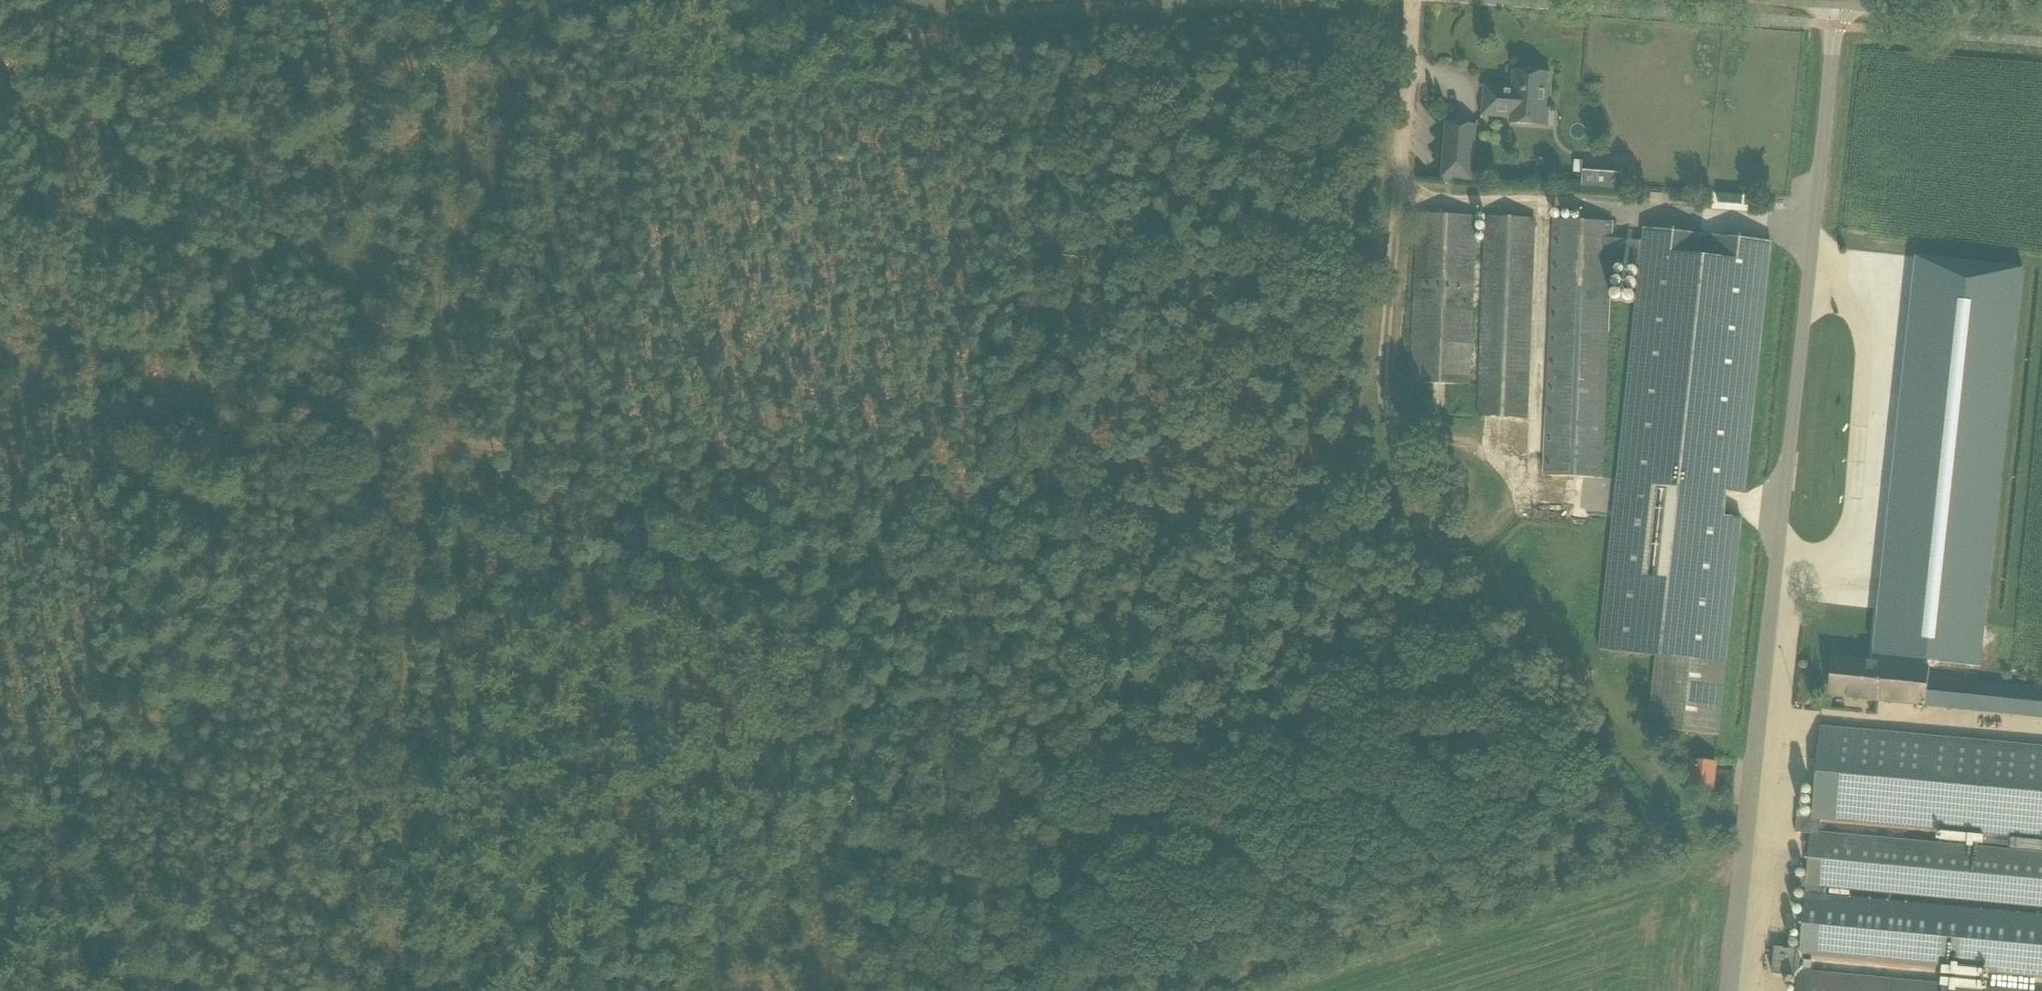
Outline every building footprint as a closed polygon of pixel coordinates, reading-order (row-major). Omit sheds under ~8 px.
[(1511,122),(1547,125),(1551,74),(1543,73),(1544,70),(1529,69),(1529,72),(1515,71),(1513,90),(1506,90),(1506,87),(1486,86),(1484,114),(1511,116),(1511,122)] [(1475,125),(1447,123),(1443,176),(1471,179),(1475,125)] [(1581,187),(1621,190),(1623,168),(1583,165),(1581,187)] [(1469,385),(1476,216),(1418,213),(1411,382),(1469,385)] [(1527,418),(1534,218),(1486,216),(1479,416),(1527,418)] [(1544,475),(1602,478),(1610,262),(1611,238),(1612,221),(1554,219),(1544,475)] [(1643,242),(1611,238),(1610,262),(1640,265),(1617,480),(1599,650),(1648,655),(1657,656),(1650,718),(1658,719),(1656,728),(1718,735),(1741,518),(1683,512),(1685,488),(1744,494),(1771,241),(1644,228),(1643,242)] [(1916,257),(1873,654),(1980,666),(2023,269),(1918,258),(1916,257)] [(1929,667),(1854,659),(1834,657),(1830,695),(1925,705),(1929,667)] [(2041,719),(2041,687),(1934,676),(1931,707),(2041,719)] [(1819,728),(1811,817),(1799,816),(1798,831),(1810,833),(1821,833),(1822,818),(2041,838),(2041,748),(1819,728)] [(1690,788),(1713,790),(1716,762),(1693,760),(1692,764),(1688,764),(1688,769),(1692,770),(1690,788)] [(1813,959),(1814,957),(2041,977),(2041,916),(1826,896),(1826,888),(2041,908),(2041,853),(1821,833),(1810,833),(1799,951),(1785,949),(1782,973),(1798,974),(1796,990),(2031,990),(1815,971),(1816,959),(1813,959)]
